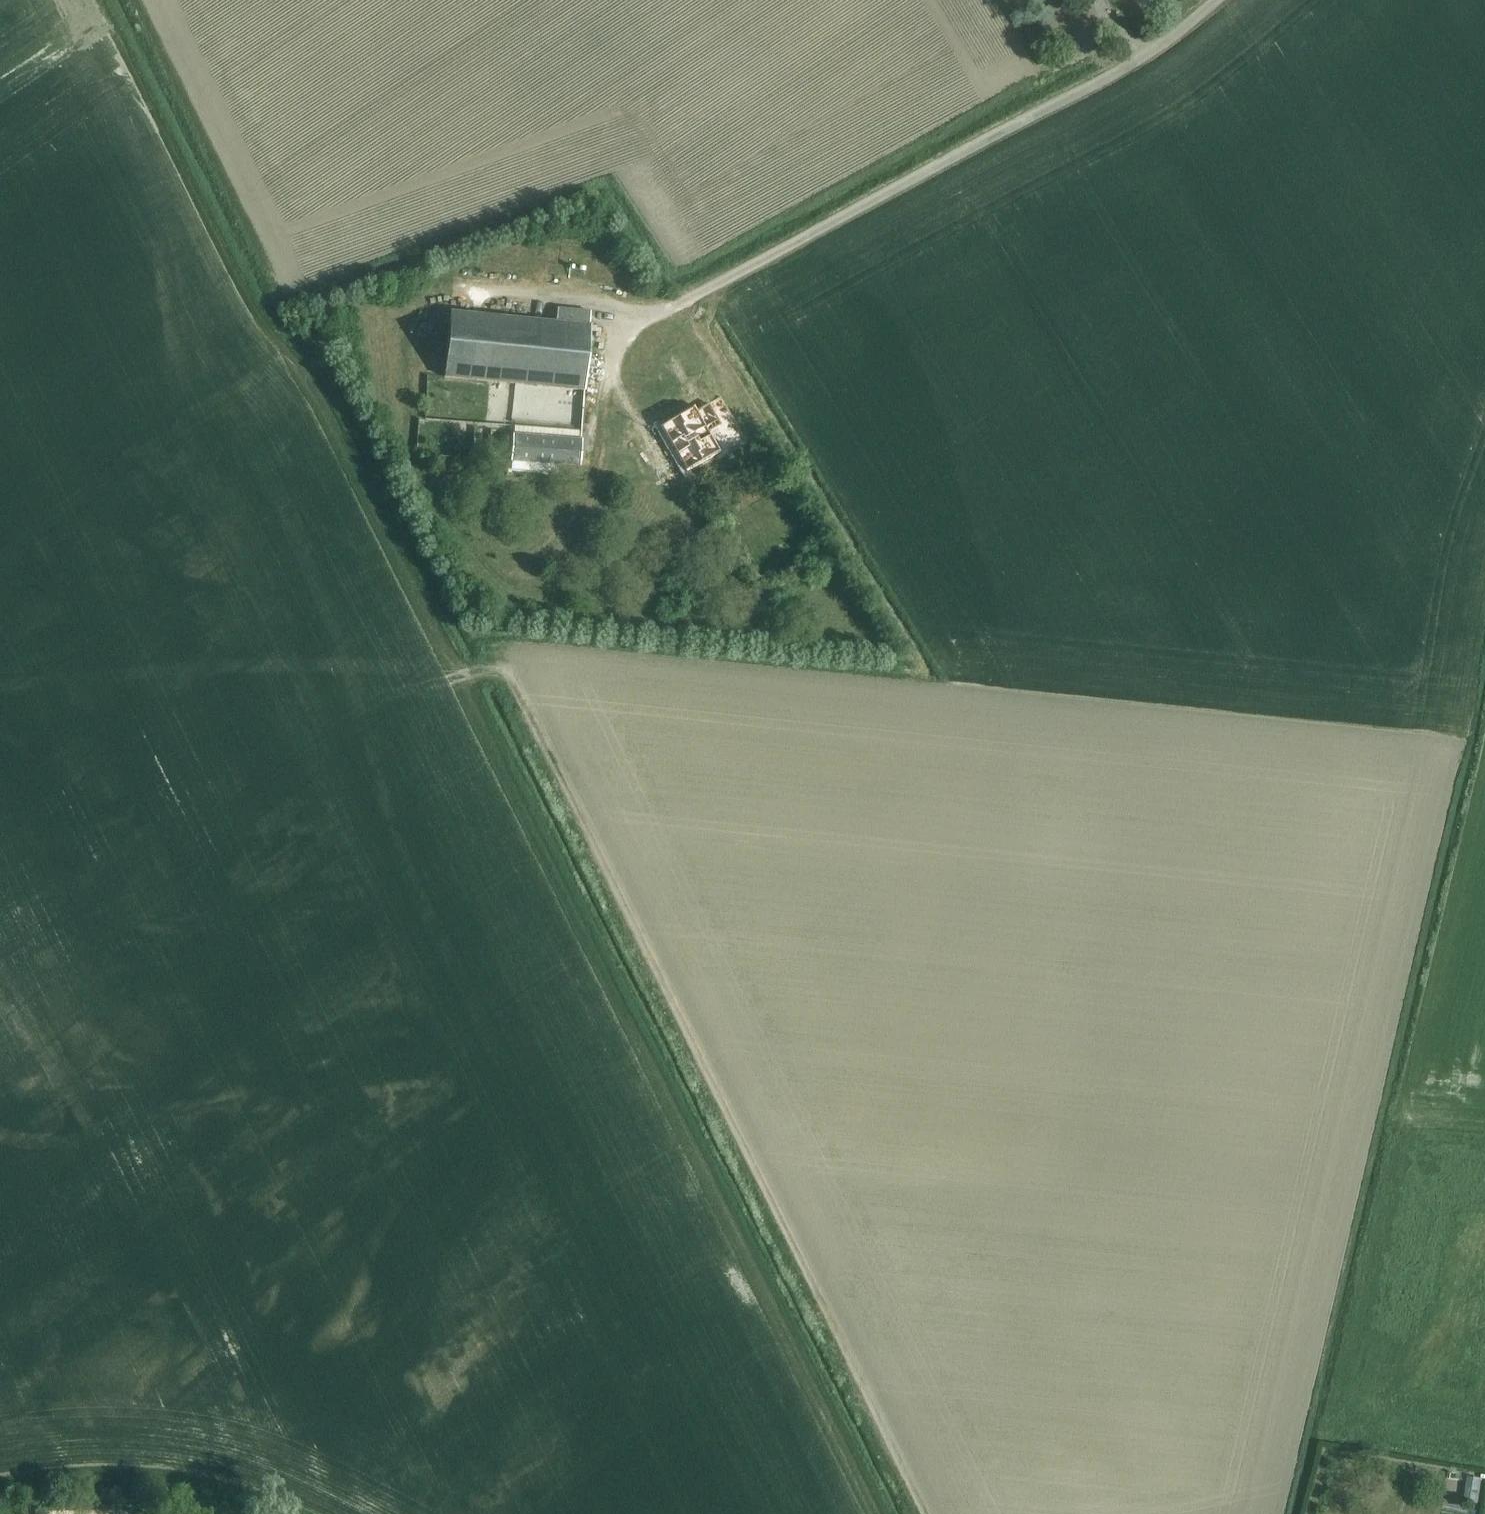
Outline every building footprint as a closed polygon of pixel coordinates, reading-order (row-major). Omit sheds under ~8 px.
[(451,313),(444,378),(584,393),(589,348),(591,327),(557,324),(549,323),(545,323),(451,313)] [(711,436),(723,428),(710,407),(698,414),(695,410),(661,431),(689,477),(723,456),(711,436)] [(581,439),(512,433),(510,462),(579,467),(581,439)] [(1468,1498),(1484,1499),(1484,1477),(1470,1476),(1468,1498)]
